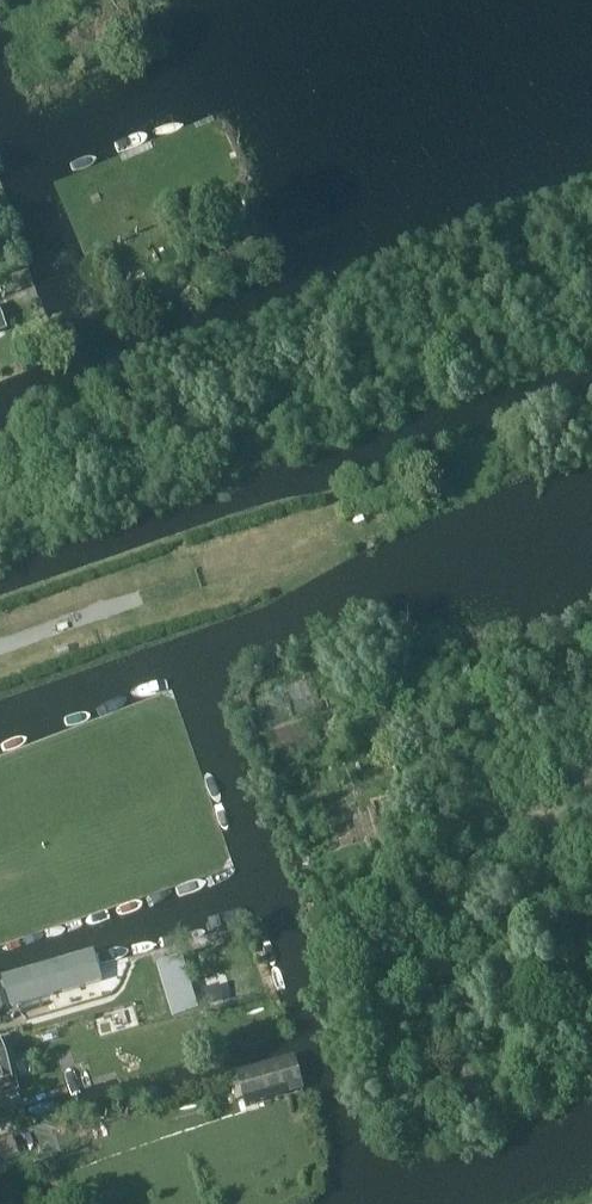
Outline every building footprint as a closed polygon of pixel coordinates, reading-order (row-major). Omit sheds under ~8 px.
[(207,229),(193,235),(198,248),(213,242),(207,229)] [(1,309),(0,309),(0,335),(9,331),(1,309)] [(94,955),(3,977),(10,1008),(101,986),(94,955)] [(163,964),(177,1010),(198,1004),(184,959),(163,964)] [(0,1040),(0,1098),(16,1093),(12,1080),(5,1056),(10,1055),(5,1039),(0,1040)] [(247,1107),(305,1091),(296,1057),(238,1073),(247,1107)]
